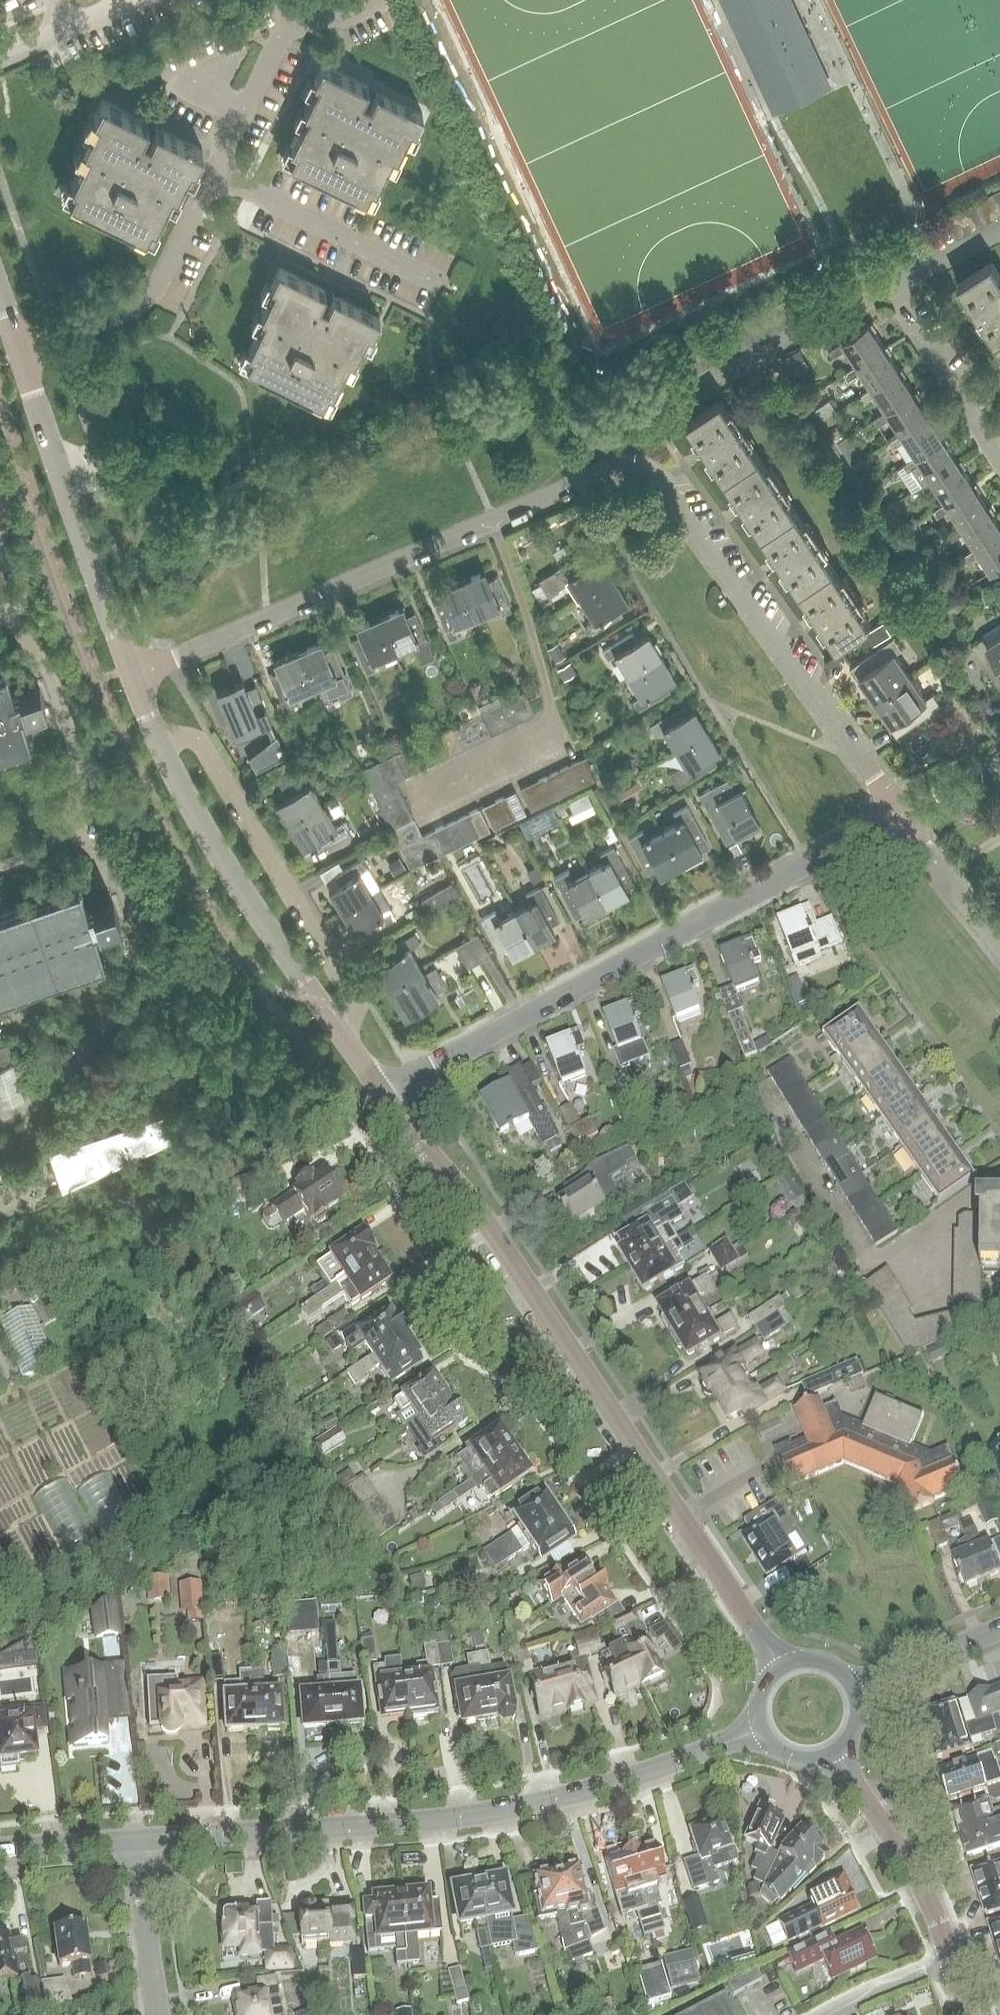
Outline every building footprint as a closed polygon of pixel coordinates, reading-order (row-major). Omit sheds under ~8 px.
[(767,76),(810,56),(784,0),(732,0),(767,76)] [(291,146),(295,148),(289,161),(364,197),(370,185),(374,187),(391,153),(396,155),(404,138),(412,143),(418,130),(414,128),(422,112),(321,63),(313,79),(309,76),(303,89),(311,93),(303,110),(308,112),(291,146)] [(71,182),(75,184),(69,196),(144,233),(150,221),(154,223),(171,188),(176,190),(184,174),(192,178),(198,166),(194,164),(202,148),(101,98),(93,114),(89,112),(83,124),(91,129),(83,145),(88,147),(71,182)] [(999,217),(999,193),(999,191),(989,197),(999,218),(999,217)] [(988,223),(999,218),(989,197),(977,202),(988,223)] [(978,229),(988,223),(977,202),(967,208),(978,229)] [(957,240),(968,234),(957,213),(946,218),(957,240)] [(995,338),(999,335),(999,277),(991,263),(959,284),(975,307),(970,311),(976,320),(981,316),(995,338)] [(248,350),(252,352),(246,364),(321,401),(327,389),(331,391),(348,356),(353,359),(361,342),(369,346),(376,334),(371,332),(379,316),(278,267),(270,282),(266,280),(260,293),(269,297),(261,313),(265,315),(248,350)] [(778,332),(788,326),(777,305),(767,310),(778,332)] [(767,310),(756,316),(767,337),(778,332),(767,310)] [(857,365),(884,348),(869,324),(829,350),(833,357),(846,349),(857,365)] [(714,365),(724,359),(713,338),(703,343),(714,365)] [(703,343),(692,349),(703,370),(714,365),(703,343)] [(872,388),(898,370),(884,348),(857,365),(844,374),(848,380),(862,372),(872,388)] [(692,376),(703,370),(692,349),(681,354),(692,376)] [(800,350),(784,359),(794,377),(810,369),(800,350)] [(886,410),(913,393),(898,370),(872,388),(858,396),(863,404),(876,395),(886,410)] [(816,392),(807,398),(811,405),(820,399),(816,392)] [(901,434),(928,416),(913,393),(886,410),(873,419),(878,426),(891,418),(901,434)] [(814,409),(822,421),(832,414),(836,411),(829,400),(814,409)] [(725,476),(757,455),(721,401),(689,422),(704,445),(699,448),(705,457),(710,453),(725,476)] [(836,420),(832,414),(822,421),(826,427),(836,420)] [(907,462),(943,439),(928,416),(901,434),(888,442),(892,449),(897,446),(907,462)] [(846,437),(837,443),(841,450),(851,444),(846,437)] [(922,485),(958,463),(943,439),(916,456),(907,462),(902,465),(907,473),(912,469),(922,485)] [(748,510),(763,532),(794,512),(757,455),(725,476),(742,501),(737,504),(743,513),(748,510)] [(862,460),(852,466),(856,473),(866,467),(862,460)] [(935,487),(946,503),(972,486),(958,463),(922,485),(918,488),(922,495),(935,487)] [(888,475),(877,482),(882,489),(893,482),(888,475)] [(877,482),(867,489),(872,496),(882,489),(877,482)] [(961,526),(987,509),(972,486),(946,503),(933,511),(937,518),(950,510),(961,526)] [(893,505),(883,512),(887,519),(897,512),(893,505)] [(975,549),(999,533),(999,529),(987,509),(961,526),(948,534),(952,541),(965,533),(975,549)] [(785,565),(800,588),(831,567),(794,512),(763,532),(779,557),(774,560),(780,569),(785,565)] [(908,528),(898,535),(902,541),(912,535),(908,528)] [(999,567),(999,533),(975,549),(962,557),(967,564),(980,556),(991,573),(999,567)] [(923,550),(913,557),(917,564),(927,558),(923,550)] [(567,578),(580,599),(614,579),(601,557),(591,563),(586,555),(555,574),(553,571),(537,581),(544,593),(560,583),(567,578)] [(869,624),(831,567),(800,588),(817,613),(811,616),(818,625),(823,622),(838,644),(869,624)] [(483,570),(460,580),(476,617),(498,607),(501,614),(510,610),(496,578),(488,581),(483,570)] [(938,574),(928,580),(933,587),(942,580),(938,574)] [(628,601),(614,579),(580,599),(593,620),(586,625),(591,633),(623,614),(618,607),(628,601)] [(453,627),(476,617),(460,580),(437,591),(441,601),(433,605),(449,641),(458,637),(453,627)] [(402,606),(379,616),(394,652),(412,644),(421,664),(425,662),(434,658),(415,613),(406,617),(402,606)] [(371,662),(394,652),(379,616),(355,626),(360,637),(351,640),(365,673),(374,669),(371,662)] [(874,628),(882,641),(892,634),(884,622),(874,628)] [(615,654),(628,676),(662,656),(649,634),(637,641),(632,633),(603,651),(607,659),(615,654)] [(852,667),(875,700),(911,676),(896,654),(902,650),(894,638),(852,667)] [(999,688),(999,638),(988,645),(984,639),(972,646),(999,689),(999,688)] [(324,652),(320,641),(297,651),(312,687),(327,680),(333,697),(342,693),(344,699),(353,695),(356,694),(351,684),(351,676),(347,674),(335,647),(332,648),(324,652)] [(557,644),(548,649),(556,662),(565,656),(557,644)] [(290,696),(312,687),(297,651),(273,662),(277,672),(270,676),(285,712),(295,708),(290,696)] [(675,677),(662,656),(628,676),(641,697),(633,701),(639,709),(670,690),(665,683),(675,677)] [(578,674),(573,663),(561,670),(567,680),(578,674)] [(29,746),(17,711),(43,703),(38,685),(11,694),(2,667),(0,668),(0,757),(29,746)] [(926,698),(911,676),(875,700),(899,734),(940,705),(933,694),(926,698)] [(271,722),(255,685),(248,688),(244,679),(216,691),(235,737),(271,722)] [(524,692),(513,698),(524,720),(535,714),(524,692)] [(513,725),(524,720),(513,698),(502,703),(513,725)] [(502,730),(513,725),(502,703),(491,708),(502,730)] [(665,731),(677,751),(708,731),(695,710),(687,715),(682,707),(652,725),(658,735),(665,731)] [(492,735),(502,730),(491,708),(481,713),(492,735)] [(470,718),(481,741),(492,735),(481,713),(470,718)] [(970,715),(963,720),(971,731),(978,726),(970,715)] [(481,741),(470,718),(459,724),(469,746),(481,741)] [(459,751),(469,746),(459,724),(449,729),(459,751)] [(449,756),(459,751),(449,729),(438,734),(449,756)] [(720,751),(708,731),(677,751),(685,765),(669,774),(680,789),(718,767),(712,756),(720,751)] [(438,761),(449,756),(438,734),(428,739),(438,761)] [(417,744),(428,766),(438,761),(428,739),(417,744)] [(417,771),(428,766),(417,744),(406,749),(417,771)] [(406,777),(417,771),(406,749),(396,754),(406,777)] [(406,777),(396,754),(374,765),(379,776),(396,781),(406,777)] [(569,765),(579,787),(596,779),(585,757),(569,765)] [(276,804),(289,826),(323,805),(310,784),(317,780),(312,772),(305,776),(298,764),(276,778),(287,797),(276,804)] [(378,803),(401,792),(396,781),(379,776),(374,765),(362,770),(378,803)] [(569,792),(579,787),(569,765),(558,770),(569,792)] [(558,797),(569,792),(558,770),(547,775),(558,797)] [(547,802),(558,797),(547,775),(537,781),(547,802)] [(734,793),(727,779),(699,794),(725,843),(737,837),(736,834),(758,822),(741,790),(734,793)] [(531,811),(547,802),(537,781),(520,789),(531,811)] [(597,788),(593,790),(598,798),(602,796),(597,788)] [(504,797),(514,819),(526,813),(515,791),(504,797)] [(401,792),(378,803),(383,813),(406,802),(401,792)] [(588,796),(571,804),(576,815),(594,807),(588,796)] [(504,824),(514,819),(504,797),(493,802),(504,824)] [(383,813),(391,830),(413,819),(406,802),(383,813)] [(493,829),(504,824),(493,802),(482,807),(493,829)] [(323,805),(289,826),(302,847),(313,840),(318,848),(347,830),(342,821),(335,826),(323,805)] [(562,805),(555,808),(559,817),(567,814),(562,805)] [(552,806),(539,812),(545,825),(558,819),(552,806)] [(662,830),(680,865),(702,853),(698,845),(706,841),(687,806),(673,814),(677,820),(675,821),(676,823),(662,830)] [(479,809),(467,814),(478,837),(490,831),(479,809)] [(466,842),(478,837),(467,814),(456,820),(466,842)] [(434,831),(422,836),(413,819),(391,830),(410,869),(444,853),(434,831)] [(455,848),(466,842),(456,820),(444,826),(455,848)] [(444,853),(455,848),(444,826),(434,831),(444,853)] [(659,876),(680,865),(662,830),(648,838),(647,836),(645,837),(642,831),(628,838),(647,874),(655,869),(659,876)] [(603,861),(600,862),(602,864),(589,872),(607,905),(628,893),(624,887),(632,882),(613,846),(599,854),(603,861)] [(399,858),(391,863),(397,873),(405,868),(399,858)] [(329,891),(341,911),(377,889),(379,888),(368,869),(366,870),(360,860),(335,875),(340,884),(329,891)] [(581,909),(585,917),(607,905),(589,872),(575,879),(574,877),(572,878),(569,871),(555,879),(573,914),(581,909)] [(103,961),(92,928),(118,919),(112,901),(85,911),(76,883),(0,909),(0,997),(103,961)] [(451,883),(421,901),(428,913),(458,896),(451,883)] [(540,887),(526,895),(529,901),(527,902),(529,905),(515,913),(532,945),(554,933),(550,926),(559,921),(540,887)] [(395,918),(389,909),(377,889),(341,911),(353,932),(364,926),(369,933),(395,918)] [(833,919),(816,925),(815,922),(808,905),(790,912),(791,916),(779,921),(797,968),(820,959),(819,955),(843,945),(833,919)] [(508,949),(511,956),(532,945),(515,913),(501,920),(499,917),(498,918),(495,912),(480,919),(499,954),(508,949)] [(376,969),(387,988),(420,969),(409,949),(420,942),(415,934),(379,955),(384,964),(376,969)] [(476,935),(465,942),(455,948),(467,970),(478,964),(489,957),(476,935)] [(720,953),(735,992),(759,983),(750,959),(752,958),(751,955),(758,952),(752,936),(731,944),(733,947),(720,953)] [(674,974),(676,979),(663,984),(676,1020),(701,1010),(696,998),(698,997),(696,993),(694,993),(692,988),(700,985),(694,967),(674,974)] [(424,974),(420,969),(387,988),(405,1020),(439,1000),(435,994),(447,987),(435,968),(424,974)] [(808,1002),(799,979),(786,985),(795,1007),(797,1007),(808,1002)] [(635,998),(616,1006),(618,1010),(605,1015),(618,1049),(614,1051),(621,1069),(630,1065),(629,1061),(647,1055),(637,1029),(639,1028),(638,1023),(635,1024),(633,1019),(642,1015),(635,998)] [(808,1002),(797,1007),(801,1017),(816,1011),(812,1000),(808,1002)] [(843,1065),(880,1038),(861,1010),(823,1036),(843,1065)] [(756,1054),(740,1011),(727,1015),(743,1058),(756,1054)] [(577,1051),(586,1048),(578,1029),(560,1036),(562,1040),(548,1045),(563,1085),(586,1075),(581,1063),(584,1062),(582,1057),(580,1058),(577,1051)] [(900,1066),(880,1038),(843,1065),(862,1092),(900,1066)] [(692,1065),(683,1041),(671,1046),(679,1070),(692,1065)] [(4,1061),(12,1059),(7,1044),(0,1047),(0,1063),(4,1061)] [(789,1059),(767,1073),(772,1081),(786,1104),(808,1090),(789,1059)] [(1,1107),(25,1099),(14,1065),(6,1067),(4,1061),(0,1063),(0,1105),(1,1107)] [(529,1120),(539,1137),(544,1146),(561,1137),(521,1064),(503,1074),(510,1086),(483,1100),(502,1135),(529,1120)] [(862,1092),(882,1120),(919,1093),(900,1066),(862,1092)] [(689,1068),(682,1070),(685,1078),(692,1075),(689,1068)] [(808,1090),(786,1104),(803,1132),(826,1118),(808,1090)] [(882,1120),(901,1148),(938,1121),(919,1093),(882,1120)] [(580,1124),(569,1105),(559,1111),(578,1146),(596,1136),(587,1120),(580,1124)] [(164,1113),(53,1150),(65,1191),(173,1139),(164,1113)] [(826,1118),(803,1132),(821,1161),(844,1146),(826,1118)] [(901,1148),(920,1176),(958,1150),(938,1121),(901,1148)] [(844,1146),(821,1161),(839,1190),(862,1176),(844,1146)] [(580,1179),(570,1186),(574,1193),(560,1202),(566,1211),(565,1212),(574,1227),(619,1198),(606,1178),(636,1160),(629,1148),(595,1164),(587,1169),(590,1173),(580,1179)] [(940,1204),(977,1178),(958,1150),(920,1176),(940,1204)] [(805,1196),(790,1172),(777,1180),(792,1204),(805,1196)] [(289,1215),(301,1207),(310,1222),(313,1220),(315,1223),(318,1225),(326,1220),(326,1216),(323,1213),(343,1200),(325,1173),(313,1181),(310,1176),(296,1185),(299,1191),(264,1213),(263,1219),(269,1228),(274,1229),(281,1224),(282,1226),(292,1220),(289,1215)] [(862,1176),(839,1190),(856,1218),(879,1204),(862,1176)] [(663,1249),(678,1240),(669,1226),(682,1218),(668,1194),(643,1209),(652,1223),(620,1241),(625,1250),(621,1253),(630,1269),(663,1249)] [(982,1263),(982,1271),(999,1271),(999,1204),(982,1203),(982,1215),(982,1227),(982,1239),(982,1251),(982,1263)] [(879,1204),(856,1218),(875,1248),(898,1234),(879,1204)] [(954,1215),(954,1227),(982,1227),(982,1215),(954,1215)] [(954,1227),(954,1239),(982,1239),(982,1227),(954,1227)] [(678,1240),(663,1249),(630,1269),(644,1292),(685,1268),(677,1254),(694,1244),(688,1234),(678,1240)] [(324,1282),(313,1290),(318,1298),(374,1261),(377,1259),(361,1236),(314,1267),(324,1282)] [(954,1239),(954,1250),(982,1251),(982,1239),(954,1239)] [(738,1261),(726,1240),(707,1251),(720,1272),(738,1261)] [(747,1255),(742,1246),(734,1251),(740,1259),(747,1255)] [(954,1262),(982,1263),(982,1251),(954,1250),(954,1262)] [(374,1261),(318,1298),(324,1307),(342,1295),(351,1308),(388,1283),(388,1282),(389,1278),(383,1269),(379,1269),(374,1261)] [(981,1274),(982,1271),(982,1263),(954,1262),(953,1274),(981,1274)] [(864,1285),(870,1295),(893,1279),(887,1269),(864,1285)] [(953,1274),(953,1286),(981,1286),(981,1274),(953,1274)] [(39,1277),(26,1282),(35,1304),(48,1299),(39,1277)] [(670,1335),(704,1315),(696,1301),(715,1290),(707,1277),(668,1301),(670,1303),(660,1309),(665,1317),(661,1319),(670,1335)] [(900,1289),(893,1279),(870,1295),(877,1305),(900,1289)] [(953,1286),(953,1298),(981,1298),(981,1286),(953,1286)] [(796,1288),(780,1298),(786,1307),(802,1298),(796,1288)] [(877,1305),(883,1315),(906,1299),(900,1289),(877,1305)] [(257,1296),(233,1313),(242,1325),(266,1309),(257,1296)] [(980,1324),(981,1298),(953,1298),(953,1313),(959,1334),(980,1324)] [(778,1299),(748,1319),(762,1341),(792,1321),(778,1299)] [(912,1309),(906,1299),(883,1315),(889,1325),(912,1309)] [(5,1317),(30,1372),(61,1359),(36,1303),(5,1317)] [(889,1325),(903,1349),(912,1343),(920,1321),(912,1309),(889,1325)] [(328,1323),(317,1331),(323,1340),(334,1333),(335,1334),(353,1322),(346,1311),(327,1322),(328,1323)] [(372,1356),(407,1334),(408,1331),(401,1320),(396,1320),(394,1320),(390,1313),(359,1333),(353,1324),(327,1342),(333,1353),(345,1345),(350,1354),(365,1345),(372,1356)] [(945,1340),(959,1334),(953,1313),(939,1316),(945,1340)] [(698,1350),(698,1352),(737,1328),(730,1317),(712,1328),(704,1315),(670,1335),(679,1349),(683,1347),(688,1356),(698,1350)] [(939,1316),(928,1319),(934,1344),(945,1340),(939,1316)] [(920,1321),(912,1343),(903,1349),(908,1356),(934,1344),(928,1319),(920,1321)] [(358,1387),(370,1378),(368,1374),(379,1367),(389,1383),(407,1372),(405,1369),(420,1359),(406,1337),(407,1336),(407,1334),(372,1356),(348,1373),(358,1387)] [(717,1399),(750,1379),(742,1366),(763,1353),(756,1343),(716,1366),(718,1370),(705,1378),(706,1381),(704,1385),(703,1390),(706,1395),(712,1397),(715,1395),(717,1399)] [(943,1344),(926,1351),(931,1362),(948,1355),(943,1344)] [(850,1364),(803,1383),(809,1397),(856,1378),(850,1364)] [(402,1416),(397,1419),(404,1429),(408,1426),(449,1398),(447,1396),(446,1397),(432,1376),(393,1402),(402,1416)] [(862,1377),(847,1383),(851,1393),(866,1387),(862,1377)] [(743,1412),(745,1415),(785,1392),(778,1380),(757,1392),(750,1379),(717,1399),(729,1420),(743,1412)] [(819,1401),(794,1411),(807,1441),(791,1447),(790,1443),(774,1449),(789,1486),(845,1463),(898,1485),(910,1514),(934,1504),(933,1501),(965,1487),(949,1448),(925,1458),(917,1455),(919,1451),(911,1448),(924,1417),(876,1397),(863,1428),(853,1424),(852,1428),(845,1425),(836,1403),(822,1408),(819,1401)] [(449,1444),(444,1436),(465,1422),(467,1418),(463,1412),(458,1413),(449,1398),(408,1426),(422,1447),(416,1450),(423,1461),(449,1444)] [(335,1417),(323,1424),(328,1432),(340,1424),(335,1417)] [(472,1480),(483,1473),(514,1452),(512,1448),(512,1444),(506,1435),(504,1436),(499,1428),(497,1429),(493,1427),(489,1430),(489,1435),(456,1457),(472,1480)] [(338,1428),(316,1442),(325,1457),(347,1443),(338,1428)] [(988,1449),(999,1475),(999,1444),(988,1449)] [(529,1474),(514,1452),(483,1473),(489,1482),(483,1486),(482,1489),(488,1498),(491,1498),(498,1494),(498,1495),(529,1474)] [(352,1473),(340,1480),(346,1490),(358,1482),(352,1473)] [(377,1497),(365,1478),(346,1490),(359,1509),(377,1497)] [(472,1480),(454,1493),(459,1500),(477,1488),(472,1480)] [(505,1537),(510,1545),(557,1514),(550,1505),(550,1501),(546,1496),(544,1495),(542,1492),(511,1512),(520,1525),(516,1527),(517,1529),(505,1537)] [(445,1510),(459,1500),(454,1493),(440,1502),(445,1510)] [(378,1498),(362,1508),(381,1538),(396,1528),(378,1498)] [(996,1522),(988,1503),(977,1507),(984,1526),(996,1522)] [(505,1537),(494,1544),(506,1562),(532,1544),(541,1558),(572,1537),(570,1533),(570,1530),(566,1524),(563,1524),(557,1514),(510,1545),(505,1537)] [(950,1544),(945,1533),(960,1527),(958,1524),(955,1515),(929,1525),(938,1548),(950,1544)] [(755,1557),(784,1538),(775,1525),(771,1518),(741,1536),(755,1557)] [(971,1519),(958,1524),(960,1527),(962,1533),(964,1532),(974,1528),(971,1519)] [(964,1532),(984,1580),(999,1574),(999,1567),(991,1544),(982,1547),(974,1528),(964,1532)] [(784,1538),(755,1557),(767,1576),(797,1558),(789,1546),(801,1539),(795,1531),(784,1538)] [(966,1587),(984,1580),(964,1532),(962,1533),(965,1540),(959,1543),(964,1555),(954,1558),(966,1587)] [(484,1551),(495,1569),(506,1562),(494,1544),(484,1551)] [(551,1602),(563,1594),(594,1573),(585,1559),(563,1574),(560,1570),(539,1584),(551,1602)] [(597,1571),(594,1573),(563,1594),(583,1624),(599,1614),(615,1603),(606,1590),(608,1588),(597,1571)] [(171,1602),(170,1578),(147,1579),(149,1603),(171,1602)] [(206,1622),(202,1583),(180,1585),(183,1615),(188,1614),(189,1624),(206,1622)] [(123,1600),(97,1601),(98,1634),(125,1633),(123,1600)] [(318,1633),(315,1603),(286,1605),(288,1636),(318,1633)] [(610,1623),(622,1649),(638,1684),(662,1675),(654,1658),(651,1659),(651,1657),(654,1656),(642,1639),(646,1634),(642,1625),(638,1622),(633,1612),(610,1623)] [(506,1620),(507,1628),(520,1623),(517,1615),(506,1620)] [(336,1647),(334,1622),(321,1623),(323,1648),(336,1647)] [(524,1631),(520,1623),(507,1628),(509,1637),(524,1631)] [(662,1623),(650,1631),(654,1638),(667,1630),(662,1623)] [(584,1635),(591,1658),(603,1656),(595,1630),(584,1635)] [(481,1634),(472,1636),(475,1650),(484,1648),(481,1634)] [(556,1668),(567,1710),(585,1706),(584,1702),(593,1699),(584,1662),(591,1659),(584,1635),(573,1637),(578,1655),(571,1656),(573,1665),(556,1668)] [(38,1666),(33,1641),(33,1639),(17,1648),(0,1657),(0,1671),(38,1666)] [(379,1664),(376,1641),(364,1642),(366,1665),(379,1664)] [(436,1647),(436,1645),(424,1647),(427,1663),(416,1664),(417,1671),(402,1673),(408,1714),(412,1713),(413,1718),(431,1715),(430,1710),(436,1709),(431,1673),(430,1673),(430,1669),(440,1668),(436,1647)] [(455,1667),(451,1647),(440,1648),(444,1669),(455,1667)] [(622,1649),(608,1654),(608,1655),(600,1659),(604,1669),(602,1670),(613,1694),(623,1690),(624,1691),(638,1684),(622,1649)] [(527,1651),(513,1655),(519,1677),(532,1673),(527,1651)] [(277,1680),(290,1679),(288,1658),(288,1653),(274,1654),(277,1680)] [(515,1713),(506,1666),(489,1670),(486,1654),(476,1656),(488,1718),(496,1717),(498,1721),(503,1724),(510,1723),(514,1719),(515,1713)] [(288,1658),(290,1679),(303,1678),(301,1656),(288,1658)] [(469,1671),(457,1673),(454,1678),(462,1723),(488,1718),(476,1656),(467,1658),(469,1671)] [(226,1683),(223,1657),(210,1658),(212,1684),(226,1683)] [(382,1717),(408,1714),(402,1673),(400,1660),(385,1662),(386,1667),(375,1668),(382,1717)] [(360,1724),(357,1691),(356,1692),(355,1676),(340,1677),(339,1664),(327,1665),(332,1724),(340,1724),(340,1725),(360,1724)] [(324,1725),(332,1724),(327,1665),(318,1665),(319,1680),(318,1680),(319,1694),(302,1695),(305,1727),(324,1726),(324,1725)] [(113,1667),(93,1668),(94,1676),(66,1678),(71,1748),(108,1745),(106,1725),(117,1724),(113,1667)] [(567,1710),(556,1668),(529,1675),(539,1713),(548,1711),(548,1714),(567,1710)] [(228,1732),(256,1730),(252,1674),(241,1675),(242,1695),(226,1696),(228,1732)] [(252,1674),(256,1730),(284,1729),(282,1693),(265,1694),(264,1674),(252,1674)] [(150,1727),(162,1726),(162,1728),(163,1731),(165,1734),(167,1735),(170,1736),(172,1736),(176,1735),(178,1732),(180,1728),(179,1726),(202,1724),(200,1684),(147,1687),(149,1716),(150,1727)] [(967,1699),(976,1722),(992,1716),(992,1717),(996,1732),(999,1743),(999,1742),(999,1687),(967,1699)] [(967,1699),(922,1714),(928,1733),(929,1736),(966,1725),(976,1722),(967,1699)] [(42,1707),(28,1709),(30,1719),(0,1722),(0,1766),(0,1770),(19,1767),(18,1759),(36,1757),(33,1730),(45,1729),(42,1707)] [(976,1722),(966,1725),(929,1736),(937,1759),(973,1748),(970,1740),(996,1732),(992,1717),(976,1722)] [(994,1755),(941,1772),(950,1801),(987,1789),(986,1787),(999,1783),(999,1774),(994,1755)] [(961,1834),(999,1822),(999,1807),(992,1809),(989,1800),(954,1812),(961,1834)] [(760,1806),(745,1840),(758,1846),(755,1854),(757,1855),(750,1870),(756,1872),(752,1880),(757,1883),(763,1886),(778,1855),(769,1850),(782,1820),(776,1817),(777,1814),(760,1806)] [(700,1857),(684,1863),(693,1890),(718,1881),(714,1869),(736,1862),(721,1820),(691,1831),(700,1857)] [(961,1834),(969,1857),(999,1847),(999,1822),(961,1834)] [(763,1886),(759,1895),(770,1905),(776,1898),(780,1902),(791,1890),(788,1887),(801,1873),(807,1878),(829,1855),(800,1828),(781,1848),(779,1852),(778,1855),(763,1886)] [(655,1846),(629,1854),(647,1909),(657,1906),(660,1905),(654,1884),(665,1881),(655,1846)] [(627,1854),(604,1861),(614,1896),(628,1892),(629,1897),(631,1896),(639,1924),(660,1918),(657,1906),(647,1909),(629,1854),(627,1854)] [(973,1872),(979,1893),(999,1887),(999,1864),(973,1872)] [(586,1939),(590,1937),(591,1940),(604,1933),(600,1925),(598,1916),(595,1917),(591,1895),(587,1896),(582,1866),(564,1870),(569,1896),(564,1896),(571,1928),(574,1935),(584,1932),(586,1939)] [(555,1916),(567,1952),(588,1943),(586,1939),(584,1932),(574,1935),(571,1928),(564,1896),(569,1896),(564,1870),(534,1876),(538,1895),(533,1895),(538,1919),(555,1916)] [(811,1905),(778,1920),(787,1940),(822,1925),(822,1926),(856,1910),(850,1896),(854,1894),(844,1874),(825,1882),(828,1889),(808,1898),(811,1905)] [(503,1880),(477,1885),(490,1948),(515,1943),(517,1955),(537,1952),(526,1919),(511,1922),(503,1880)] [(757,1883),(748,1885),(749,1897),(759,1895),(757,1883)] [(490,1948),(477,1885),(453,1889),(459,1925),(472,1923),(474,1930),(476,1930),(480,1950),(481,1950),(484,1970),(494,1968),(490,1948)] [(979,1893),(986,1915),(999,1911),(999,1887),(979,1893)] [(406,1964),(417,1963),(415,1936),(441,1933),(438,1902),(427,1903),(426,1891),(400,1894),(406,1964)] [(365,1928),(368,1952),(395,1950),(396,1965),(400,1965),(406,1964),(400,1894),(374,1896),(374,1904),(363,1905),(365,1928)] [(319,1908),(318,1905),(316,1901),(314,1899),(312,1897),(308,1897),(306,1898),(302,1900),(299,1902),(299,1905),(299,1910),(302,1946),(354,1942),(352,1906),(319,1908)] [(242,1956),(266,1955),(268,1975),(293,1973),(292,1953),(273,1955),(272,1928),(279,1927),(279,1919),(271,1919),(270,1903),(256,1904),(256,1912),(222,1914),(224,1949),(241,1948),(242,1956)] [(660,1918),(639,1924),(643,1937),(654,1934),(662,1931),(664,1931),(660,1918)] [(989,1925),(996,1947),(999,1945),(999,1922),(989,1925)] [(57,1928),(57,1932),(54,1933),(59,1967),(71,1965),(73,1978),(91,1976),(89,1963),(90,1963),(86,1929),(74,1930),(73,1926),(57,1928)] [(827,1933),(773,1958),(778,1970),(790,1964),(795,1973),(822,1960),(832,1980),(875,1959),(861,1930),(832,1944),(827,1933)] [(662,1931),(654,1934),(656,1941),(664,1938),(662,1931)] [(15,1979),(15,1982),(23,2014),(33,2014),(46,2010),(41,1983),(32,1984),(31,1979),(30,1979),(23,1943),(8,1946),(7,1937),(0,1938),(0,1982),(15,1979)] [(570,1962),(573,1961),(581,1958),(592,1955),(588,1943),(567,1952),(570,1962)] [(352,1978),(366,1977),(364,1952),(351,1953),(352,1978)] [(587,1975),(581,1958),(573,1961),(578,1978),(587,1975)] [(694,1964),(665,1971),(669,1990),(698,1984),(694,1964)] [(467,2009),(457,1968),(445,1971),(454,2004),(456,2003),(458,2011),(467,2009)] [(662,1970),(639,1977),(647,2004),(670,1997),(662,1970)] [(747,1988),(761,1981),(755,1970),(741,1977),(747,1988)] [(741,1977),(727,1985),(733,1995),(747,1988),(741,1977)] [(236,2014),(270,2014),(268,2003),(279,2001),(275,1979),(257,1982),(259,1995),(234,1999),(236,2014)] [(63,1980),(41,1983),(46,2010),(71,2002),(63,1980)] [(688,2014),(737,2014),(726,1995),(688,2014)] [(613,2011),(610,1999),(600,2002),(604,2014),(613,2011)]
